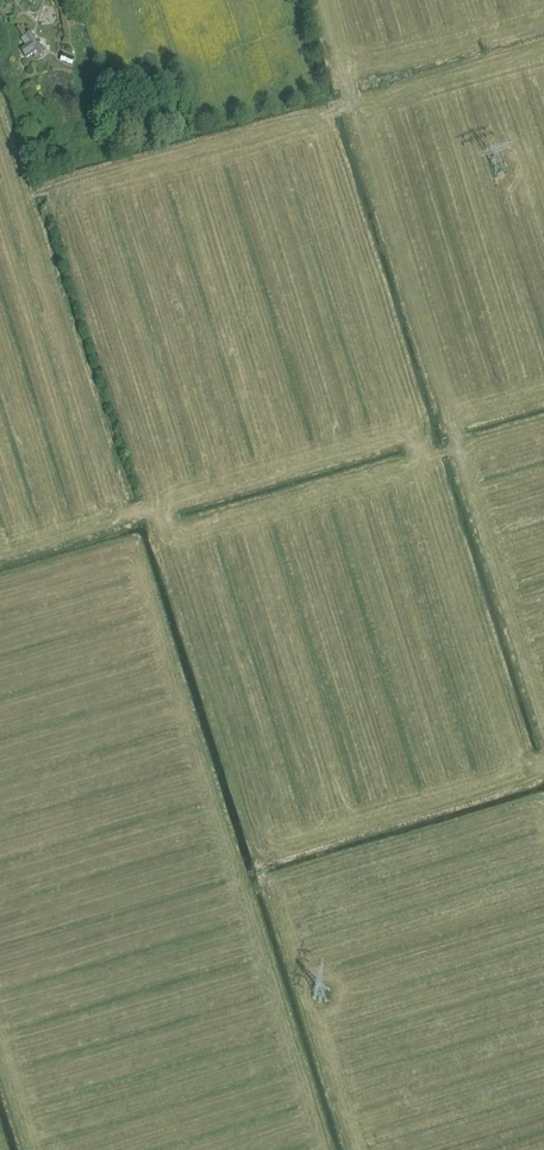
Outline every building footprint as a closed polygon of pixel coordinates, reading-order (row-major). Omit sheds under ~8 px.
[(38,43),(30,31),(20,39),(25,46),(20,50),(27,59),(33,55),(37,61),(41,58),(39,55),(46,51),(40,41),(38,43)] [(74,58),(63,53),(59,61),(70,66),(74,58)]
